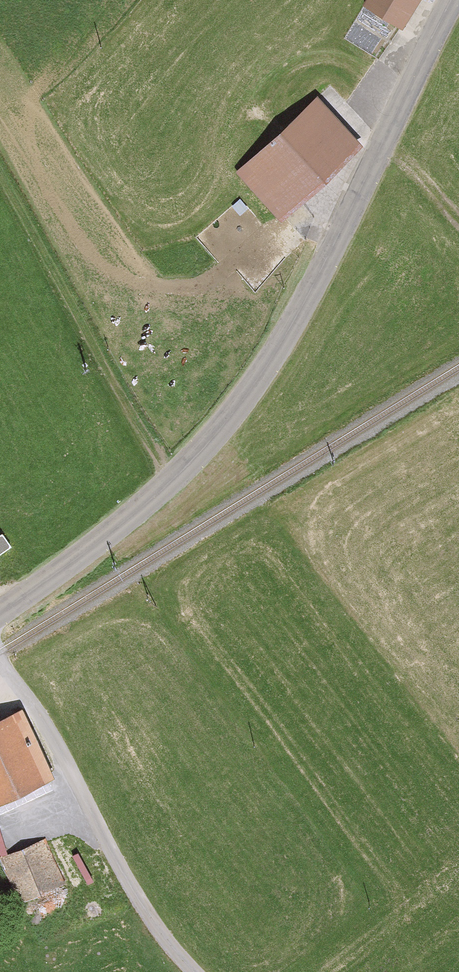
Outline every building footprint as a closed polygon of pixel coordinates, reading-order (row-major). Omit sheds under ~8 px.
[(405,26),(420,0),(366,0),(365,2),(405,26)] [(320,90),(236,165),(279,214),(364,139),(320,90)] [(0,533),(0,551),(14,542),(6,529),(0,533)] [(26,704),(0,713),(0,796),(53,776),(26,704)] [(29,896),(34,912),(75,899),(55,834),(5,849),(21,898),(29,896)]
